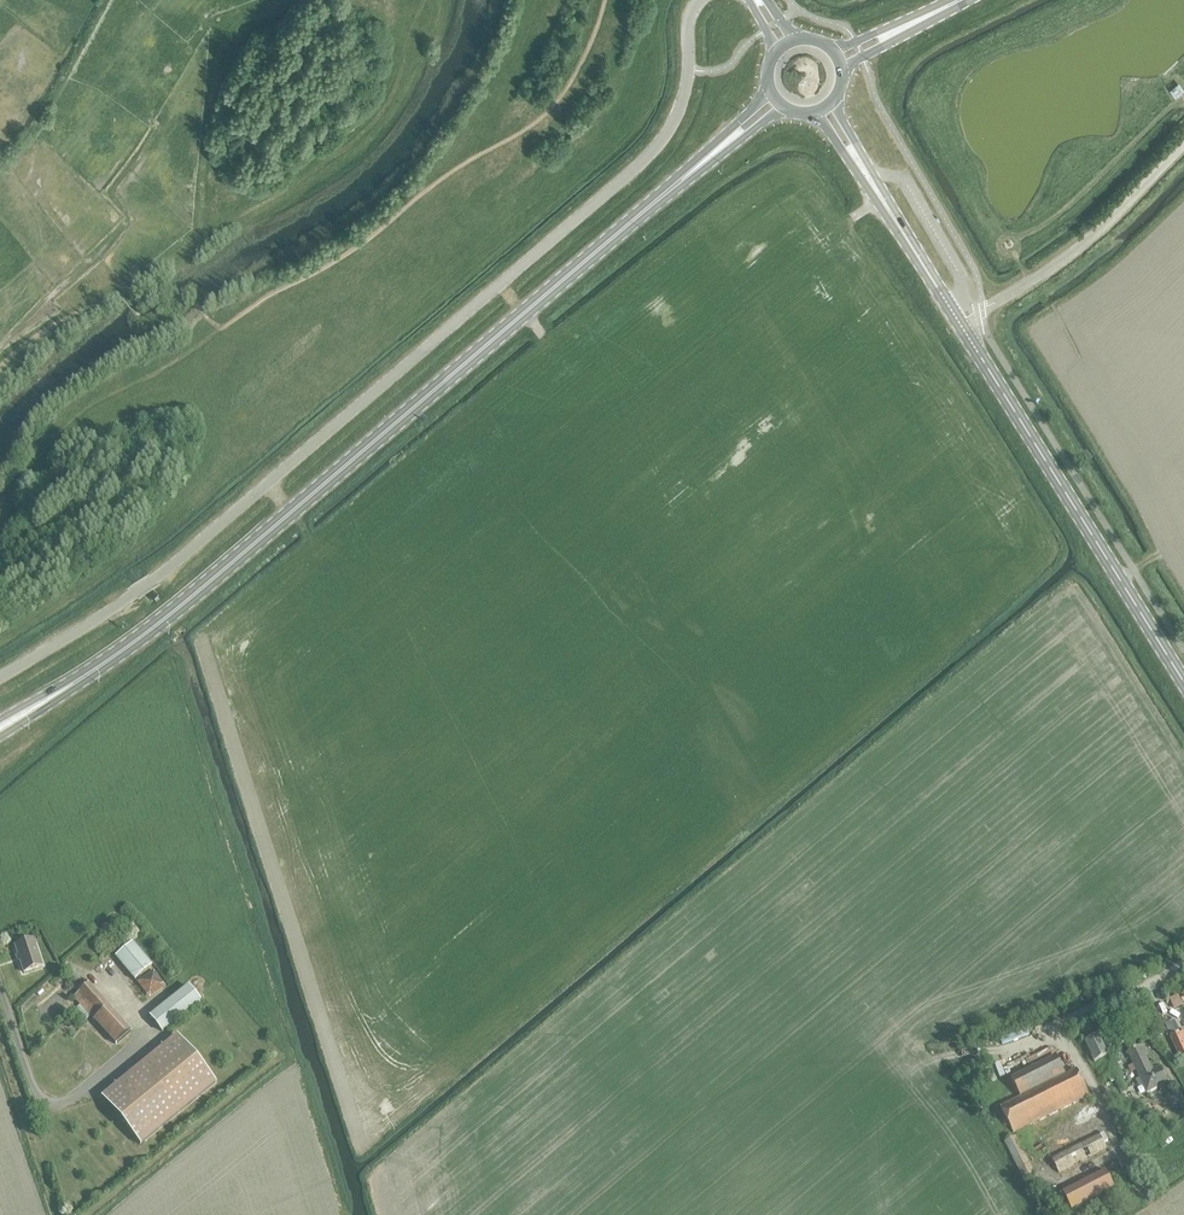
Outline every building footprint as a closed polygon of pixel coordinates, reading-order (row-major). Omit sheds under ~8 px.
[(15,946),(24,973),(41,967),(32,940),(15,946)] [(115,957),(134,980),(151,966),(132,943),(115,957)] [(115,1044),(130,1032),(84,981),(74,990),(78,994),(73,998),(80,1005),(73,1012),(83,1023),(90,1017),(115,1044)] [(149,1017),(162,1032),(200,1001),(187,986),(149,1017)] [(1179,1058),(1183,1055),(1183,1047),(1178,1034),(1169,1038),(1179,1058)] [(102,1098),(140,1145),(216,1084),(178,1036),(102,1098)] [(1086,1042),(1094,1061),(1109,1055),(1101,1036),(1086,1042)] [(1150,1060),(1147,1061),(1144,1054),(1146,1053),(1142,1044),(1127,1050),(1145,1089),(1166,1080),(1160,1066),(1153,1068),(1150,1060)] [(1076,1071),(1066,1076),(1056,1057),(1011,1078),(1020,1098),(1001,1108),(1013,1133),(1089,1097),(1076,1071)] [(1051,1159),(1058,1173),(1106,1149),(1099,1136),(1051,1159)] [(1061,1193),(1070,1211),(1114,1189),(1105,1171),(1061,1193)]
